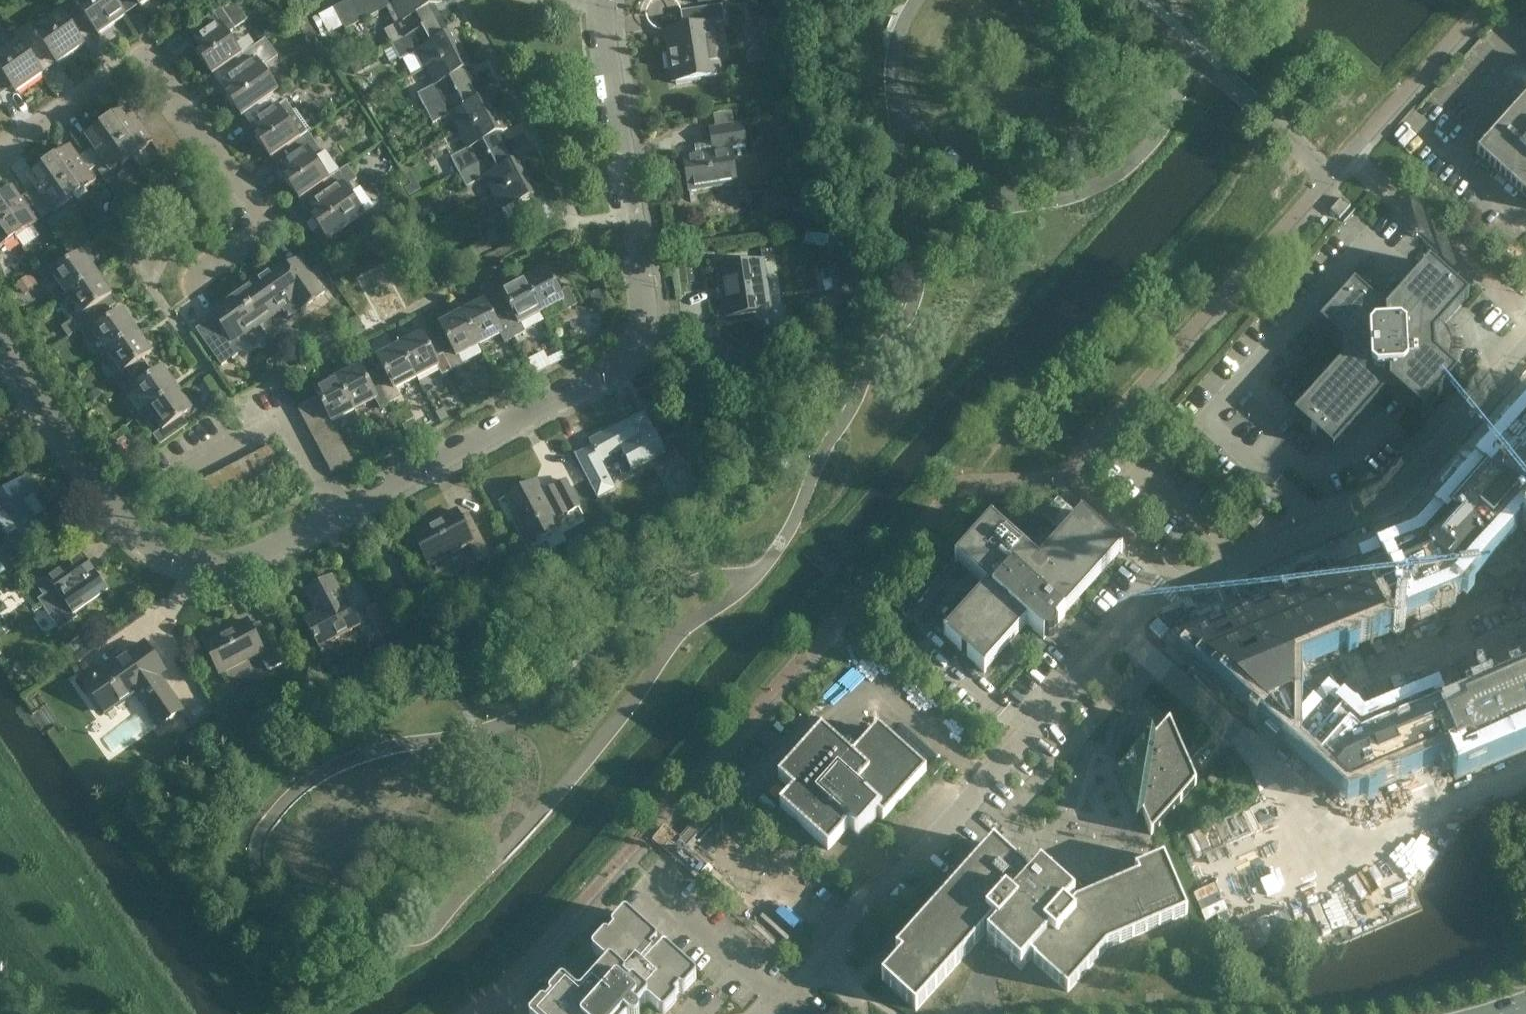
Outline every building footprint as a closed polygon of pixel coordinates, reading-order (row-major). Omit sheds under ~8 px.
[(56,4),(72,27),(86,16),(99,35),(125,17),(114,0),(62,0),(56,4)] [(125,17),(126,16),(114,0),(125,17)] [(357,0),(350,0),(345,2),(357,24),(366,19),(357,0)] [(371,0),(357,0),(366,19),(377,14),(371,0)] [(384,0),(371,0),(377,14),(388,8),(384,0)] [(398,2),(393,5),(402,22),(385,31),(392,46),(436,23),(429,9),(443,1),(443,0),(402,0),(398,2)] [(779,0),(778,0),(773,6),(782,13),(787,7),(779,0)] [(357,24),(345,2),(334,8),(346,30),(357,24)] [(33,21),(15,33),(30,55),(45,45),(58,64),(85,45),(72,27),(56,4),(55,5),(61,13),(39,29),(33,21)] [(712,24),(723,22),(720,5),(679,12),(681,28),(665,30),(673,83),(720,75),(712,24)] [(226,66),(226,67),(266,39),(243,55),(224,28),(231,22),(221,8),(197,25),(204,34),(195,40),(202,50),(198,54),(213,74),(212,75),(213,76),(226,66)] [(436,23),(392,46),(400,61),(418,51),(426,68),(467,47),(458,29),(444,37),(436,23)] [(4,74),(17,93),(43,74),(30,55),(15,33),(14,34),(19,42),(0,56),(0,77),(4,74)] [(266,39),(226,67),(233,76),(225,82),(232,92),(227,95),(242,116),(242,117),(279,91),(263,68),(278,57),(266,39)] [(467,47),(426,68),(435,85),(418,94),(426,109),(470,86),(462,72),(477,65),(467,47)] [(470,86),(426,109),(433,124),(451,115),(460,132),(501,110),(491,93),(477,100),(470,86)] [(279,91),(242,117),(256,108),(262,118),(253,124),(260,134),(256,137),(271,158),(301,137),(285,115),(293,110),(279,91)] [(1476,152),(1525,197),(1525,96),(1476,152)] [(128,107),(107,122),(132,157),(152,143),(147,136),(141,126),(160,112),(153,102),(137,113),(143,122),(139,124),(128,107)] [(501,110),(460,132),(469,149),(451,158),(459,172),(503,149),(496,136),(510,128),(501,110)] [(141,126),(147,136),(167,122),(160,112),(141,126)] [(715,115),(716,127),(711,128),(714,152),(684,157),(690,191),(737,184),(732,150),(747,148),(743,123),(733,125),(731,113),(715,115)] [(132,157),(107,122),(87,136),(98,153),(90,158),(96,167),(104,161),(111,172),(132,157)] [(167,122),(147,136),(152,143),(154,146),(174,132),(167,122)] [(174,132),(154,146),(161,156),(181,142),(174,132)] [(301,137),(271,158),(271,159),(285,150),(291,159),(282,165),(289,175),(285,178),(300,199),(329,178),(316,159),(323,153),(308,132),(301,137)] [(181,142),(161,156),(168,166),(188,152),(181,142)] [(70,148),(50,162),(74,198),(95,183),(88,173),(96,167),(90,158),(82,164),(70,148)] [(503,149),(459,172),(467,188),(484,178),(493,195),(534,173),(525,156),(510,164),(503,149)] [(188,152),(168,166),(175,175),(194,161),(188,152)] [(74,198),(50,162),(29,177),(40,193),(32,199),(38,208),(46,202),(54,212),(74,198)] [(329,178),(300,199),(299,199),(300,200),(314,191),(320,199),(311,205),(318,215),(314,219),(328,240),(329,241),(366,215),(346,187),(351,184),(341,170),(329,178)] [(534,173),(493,195),(502,212),(484,221),(492,236),(537,213),(529,199),(543,192),(534,173)] [(0,197),(0,215),(16,238),(37,224),(30,213),(38,208),(32,199),(24,205),(12,188),(0,197)] [(1339,219),(1350,206),(1341,198),(1330,211),(1339,219)] [(0,215),(0,249),(16,238),(0,215)] [(54,276),(68,295),(98,275),(83,253),(73,260),(67,252),(39,272),(46,282),(54,276)] [(258,273),(235,289),(260,324),(284,307),(291,317),(325,293),(300,258),(283,270),(284,272),(267,285),(258,273)] [(727,317),(771,311),(763,260),(719,267),(727,317)] [(1440,359),(1444,354),(1443,336),(1438,331),(1468,298),(1429,263),(1394,302),(1377,303),(1354,283),(1319,322),(1346,346),(1347,355),(1294,414),(1333,449),(1382,394),(1399,393),(1422,414),(1457,375),(1440,359)] [(864,280),(854,264),(832,267),(834,279),(845,278),(848,297),(864,280)] [(548,268),(525,280),(542,312),(563,301),(567,310),(578,305),(569,289),(561,293),(548,268)] [(98,275),(68,295),(81,314),(73,320),(80,330),(108,311),(102,302),(112,295),(98,275)] [(542,312),(525,280),(502,292),(515,317),(506,321),(515,338),(526,332),(521,323),(542,312)] [(260,324),(235,289),(212,305),(220,316),(198,332),(222,366),(245,350),(238,340),(260,324)] [(485,301),(463,313),(479,345),(500,334),(505,343),(515,338),(506,321),(498,326),(485,301)] [(114,319),(108,311),(80,330),(86,339),(95,334),(108,353),(138,332),(124,312),(114,319)] [(479,345),(463,313),(440,325),(453,350),(445,354),(453,370),(463,365),(459,356),(479,345)] [(138,332),(108,353),(122,372),(113,378),(120,388),(148,368),(142,360),(152,353),(138,332)] [(423,334),(400,346),(417,378),(438,367),(443,376),(453,370),(445,354),(436,358),(423,334)] [(740,354),(712,337),(706,348),(734,365),(740,354)] [(417,378),(400,346),(378,357),(391,382),(383,386),(391,403),(401,397),(396,389),(417,378)] [(760,365),(757,368),(755,372),(756,377),(760,380),(764,381),(768,380),(771,377),(772,373),(771,369),(768,366),(764,364),(760,365)] [(361,366),(338,378),(355,410),(376,399),(380,408),(391,403),(383,386),(374,391),(361,366)] [(153,375),(148,368),(120,388),(127,397),(135,391),(149,411),(178,390),(163,368),(153,375)] [(338,378),(315,390),(319,396),(324,407),(330,417),(332,422),(354,410),(338,378)] [(178,390),(149,411),(162,430),(154,435),(160,445),(175,434),(170,426),(193,410),(178,390)] [(303,418),(324,407),(319,396),(318,397),(298,407),(303,418)] [(309,428),(330,417),(324,407),(303,418),(309,428)] [(575,453),(574,454),(598,500),(599,499),(598,498),(615,489),(601,462),(622,451),(632,470),(665,452),(648,420),(649,419),(648,418),(647,419),(644,412),(643,413),(644,415),(633,420),(632,418),(589,441),(592,447),(576,455),(575,453)] [(337,430),(332,422),(330,417),(309,428),(316,442),(337,430)] [(342,441),(337,430),(316,442),(321,452),(342,441)] [(1179,642),(1350,791),(1454,749),(1462,766),(1525,741),(1525,432),(1420,543),(1179,642)] [(326,462),(348,451),(342,441),(321,452),(326,462)] [(273,451),(271,446),(260,451),(271,473),(282,467),(273,451)] [(271,473),(260,451),(249,457),(260,478),(271,473)] [(353,462),(348,451),(326,462),(331,471),(332,473),(338,469),(353,462)] [(260,478),(249,457),(239,463),(250,484),(260,478)] [(250,484),(239,463),(228,468),(239,490),(250,484)] [(239,490),(228,468),(217,474),(228,495),(239,490)] [(228,495),(217,474),(207,480),(218,501),(228,495)] [(54,524),(35,497),(40,494),(28,476),(8,490),(4,485),(0,488),(0,528),(16,551),(54,524)] [(218,501),(207,480),(196,485),(207,506),(218,501)] [(556,519),(579,507),(566,481),(542,493),(536,481),(506,497),(530,543),(560,527),(556,519)] [(477,561),(490,554),(470,514),(457,521),(452,510),(415,529),(434,565),(469,546),(477,561)] [(1254,530),(1264,519),(1254,510),(1244,521),(1254,530)] [(991,519),(975,537),(954,561),(956,562),(957,562),(987,589),(945,635),(945,634),(943,636),(984,673),(1028,625),(1044,639),(1122,552),(1081,515),(1080,517),(1039,563),(993,521),(991,519)] [(82,554),(36,586),(44,596),(39,600),(60,630),(77,618),(76,617),(84,611),(83,608),(108,591),(82,554)] [(370,644),(382,638),(367,610),(356,615),(350,602),(348,604),(333,576),(305,591),(317,613),(305,619),(319,648),(361,626),(370,644)] [(268,671),(282,664),(260,622),(248,629),(243,620),(206,639),(225,674),(260,656),(268,671)] [(160,726),(182,710),(158,676),(164,672),(145,644),(102,674),(98,667),(81,679),(105,713),(135,692),(160,726)] [(976,715),(972,720),(978,725),(983,721),(976,715)] [(1196,785),(1195,783),(1170,722),(1155,738),(1151,730),(1115,771),(1137,822),(1142,816),(1151,835),(1196,785)] [(795,794),(782,808),(828,850),(855,820),(864,827),(881,808),(888,814),(925,773),(879,731),(852,761),(822,734),(780,780),(795,794)] [(1213,785),(1218,780),(1212,775),(1207,780),(1213,785)] [(994,844),(896,954),(901,958),(882,980),(916,1011),(993,924),(996,927),(986,938),(1021,969),(1030,958),(1068,992),(1107,948),(1188,914),(1164,858),(1135,871),(1138,877),(1075,904),(1068,911),(1044,890),(1046,883),(1036,880),(1035,882),(994,844)] [(640,1013),(637,1011),(644,1004),(647,1003),(650,1004),(660,1013),(663,1013),(666,1013),(676,1002),(677,999),(675,996),(680,990),(680,991),(681,991),(684,992),(686,991),(695,980),(696,977),(695,974),(667,949),(665,948),(662,950),(657,955),(651,951),(654,947),(656,945),(657,944),(657,942),(657,941),(657,940),(656,939),(628,914),(627,913),(626,913),(625,913),(624,914),(623,914),(623,915),(613,925),(613,926),(612,927),(612,928),(612,929),(613,930),(613,931),(614,932),(609,937),(609,936),(608,936),(607,936),(607,935),(606,935),(605,936),(604,936),(603,937),(593,947),(593,948),(592,950),(592,951),(593,952),(594,953),(604,963),(605,964),(606,966),(605,967),(605,968),(582,993),(581,994),(579,995),(578,994),(577,994),(566,984),(565,983),(563,983),(562,983),(561,984),(560,984),(551,995),(550,996),(550,997),(550,998),(550,999),(550,1000),(551,1001),(552,1001),(547,1007),(546,1006),(545,1005),(544,1005),(543,1005),(542,1005),(542,1006),(541,1006),(540,1006),(534,1013),(640,1013)]
